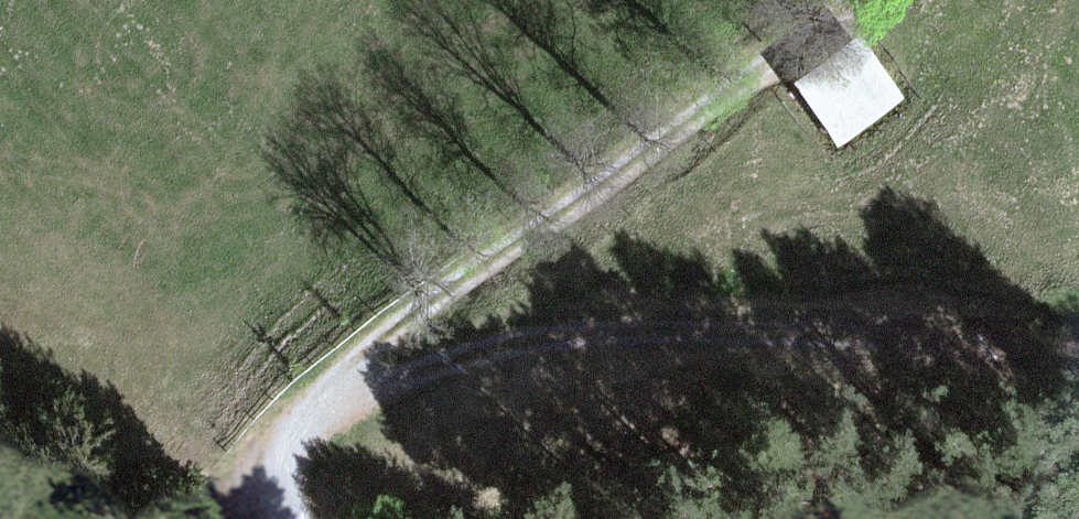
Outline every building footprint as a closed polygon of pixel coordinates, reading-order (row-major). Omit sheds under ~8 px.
[(903,110),(857,61),(807,108),(853,157),(903,110)]
